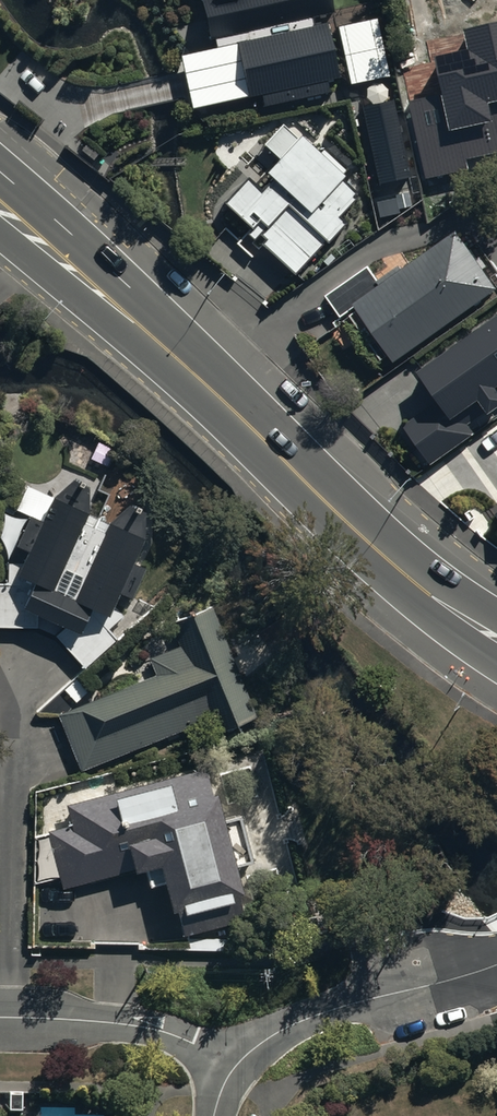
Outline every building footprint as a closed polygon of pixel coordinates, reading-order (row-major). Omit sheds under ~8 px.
[(216,54),(237,49),(251,110),(341,89),(325,17),(335,15),(332,0),(204,0),(216,54)] [(467,160),(496,154),(496,22),(462,30),(467,50),(432,58),(440,94),(406,102),(425,181),(470,170),(467,160)] [(400,98),(363,106),(381,184),(418,175),(400,98)] [(224,204),(295,267),(360,195),(343,179),(349,172),(289,119),(265,145),(285,163),(264,187),(251,175),(224,204)] [(396,360),(495,288),(454,232),(383,284),(370,266),(328,297),(343,318),(351,312),(372,340),(378,335),(396,360)] [(418,362),(441,395),(403,422),(428,459),(476,425),(472,420),(496,402),(496,306),(418,362)] [(10,560),(7,582),(0,582),(0,624),(46,623),(84,663),(114,635),(108,627),(123,613),(111,600),(118,586),(128,592),(145,564),(130,554),(144,532),(143,503),(130,495),(108,511),(105,518),(85,508),(88,500),(87,477),(72,468),(52,486),(40,512),(29,508),(26,515),(10,560)] [(82,767),(211,718),(216,730),(256,714),(213,601),(170,618),(180,643),(150,655),(158,673),(60,710),(82,767)] [(49,826),(50,831),(62,881),(146,860),(150,880),(165,876),(171,899),(177,898),(185,929),(243,915),(235,883),(240,882),(234,861),(251,856),(238,807),(223,811),(210,762),(66,798),(72,820),(49,826)]
